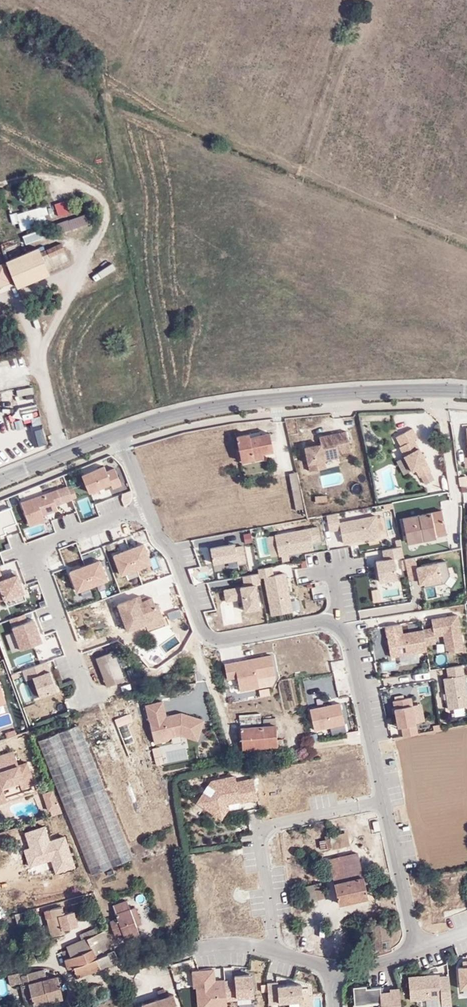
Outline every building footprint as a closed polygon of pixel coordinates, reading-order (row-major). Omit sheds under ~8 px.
[(68,198),(54,202),(59,215),(72,211),(68,198)] [(47,202),(16,213),(22,229),(47,220),(44,214),(50,212),(47,202)] [(88,210),(56,222),(59,231),(91,219),(88,210)] [(40,232),(22,237),(24,245),(42,240),(40,232)] [(41,249),(38,243),(6,256),(18,284),(50,270),(44,257),(65,248),(62,240),(41,249)] [(3,259),(0,260),(0,284),(12,279),(3,259)] [(418,438),(412,428),(396,436),(401,445),(399,447),(412,471),(416,469),(420,477),(421,476),(425,484),(434,479),(430,471),(432,470),(415,439),(418,438)] [(351,451),(347,431),(319,437),(321,444),(304,447),(309,470),(326,467),(325,460),(340,457),(339,453),(351,451)] [(254,458),(253,454),(261,452),(273,450),(269,433),(250,437),(249,433),(236,436),(241,461),(254,458)] [(106,471),(104,465),(81,475),(88,492),(110,483),(112,487),(121,484),(114,467),(106,471)] [(282,475),(290,509),(304,506),(297,472),(282,475)] [(337,472),(321,476),(323,486),(339,482),(337,472)] [(66,485),(20,502),(28,524),(43,518),(42,514),(56,508),(55,503),(71,497),(66,485)] [(92,513),(87,495),(78,498),(83,515),(92,513)] [(17,523),(11,506),(0,510),(0,535),(6,533),(4,527),(17,523)] [(436,536),(435,531),(445,529),(441,508),(402,517),(408,542),(436,536)] [(337,511),(326,513),(329,529),(340,527),(343,542),(380,535),(376,514),(339,521),(337,511)] [(318,525),(275,533),(278,554),(313,547),(312,540),(320,539),(318,525)] [(234,544),(234,541),(210,545),(212,560),(236,556),(237,560),(245,559),(242,543),(234,544)] [(143,543),(113,554),(121,573),(150,562),(143,543)] [(404,556),(402,546),(386,549),(388,558),(384,559),(376,561),(379,581),(397,578),(394,558),(404,556)] [(415,557),(404,559),(409,579),(419,577),(420,582),(424,582),(425,586),(444,582),(449,574),(447,560),(417,567),(415,557)] [(99,559),(69,570),(77,590),(106,578),(99,559)] [(272,563),(262,565),(263,573),(273,571),(272,563)] [(285,572),(264,576),(271,614),(292,611),(285,572)] [(4,598),(23,591),(16,574),(9,576),(8,573),(1,576),(0,574),(0,599),(4,598)] [(259,607),(255,584),(260,583),(258,573),(243,575),(245,585),(240,586),(241,588),(238,588),(237,587),(224,589),(226,600),(242,597),(245,610),(259,607)] [(95,584),(101,598),(119,591),(114,577),(95,584)] [(86,603),(97,599),(93,587),(81,591),(86,603)] [(129,621),(145,616),(162,611),(158,598),(157,599),(154,592),(139,596),(137,590),(120,596),(129,621)] [(23,591),(4,598),(6,605),(25,598),(23,591)] [(147,622),(164,616),(162,611),(145,616),(147,622)] [(23,613),(9,618),(20,649),(41,641),(33,618),(26,621),(23,613)] [(447,652),(464,649),(458,614),(447,615),(448,618),(444,618),(443,616),(432,618),(433,627),(423,628),(423,629),(426,643),(436,642),(434,635),(444,633),(447,652)] [(391,656),(427,649),(426,643),(423,629),(402,633),(400,623),(386,625),(391,656)] [(113,648),(96,654),(97,657),(114,652),(113,648)] [(114,652),(97,657),(105,679),(121,674),(114,652)] [(224,664),(227,679),(237,677),(240,691),(259,687),(257,678),(275,674),(271,655),(224,664)] [(46,661),(22,669),(26,679),(32,677),(39,696),(56,689),(46,661)] [(444,677),(449,708),(466,705),(466,696),(462,664),(447,666),(449,676),(444,677)] [(123,679),(121,674),(105,679),(107,685),(123,679)] [(260,688),(261,696),(270,694),(268,687),(260,688)] [(417,733),(410,696),(393,699),(398,726),(401,725),(403,735),(417,733)] [(415,700),(417,718),(423,718),(421,699),(415,700)] [(154,743),(168,740),(171,737),(180,735),(188,737),(189,732),(199,735),(204,720),(189,715),(188,719),(182,717),(181,713),(166,716),(162,701),(146,705),(154,743)] [(340,702),(310,709),(314,730),(345,723),(340,702)] [(125,840),(174,824),(135,707),(85,723),(125,840)] [(242,746),(254,746),(255,747),(277,745),(278,743),(283,742),(283,739),(277,739),(276,718),(263,718),(263,725),(241,727),(242,746)] [(82,721),(39,736),(89,873),(131,858),(82,721)] [(12,750),(0,754),(0,795),(3,794),(2,789),(19,783),(20,788),(34,784),(26,760),(17,764),(12,750)] [(235,775),(211,780),(198,799),(204,803),(206,808),(218,816),(226,805),(227,803),(239,800),(240,802),(258,798),(253,778),(236,781),(235,775)] [(40,792),(46,809),(47,809),(55,805),(49,788),(40,792)] [(197,802),(206,808),(204,803),(198,799),(197,802)] [(55,805),(47,809),(49,814),(58,811),(55,805)] [(229,807),(226,805),(218,816),(221,818),(229,807)] [(347,832),(330,835),(330,838),(332,846),(332,849),(349,845),(347,832)] [(320,840),(321,848),(332,846),(330,838),(326,839),(320,840)] [(329,858),(339,902),(367,896),(357,852),(329,858)] [(379,875),(377,862),(370,864),(372,877),(379,875)] [(321,879),(303,884),(307,900),(325,895),(321,879)] [(125,939),(139,934),(136,925),(129,907),(126,899),(113,904),(117,917),(109,920),(115,935),(123,933),(125,939)] [(72,903),(73,911),(63,914),(59,915),(63,928),(78,924),(77,919),(84,916),(82,907),(83,907),(82,900),(72,903)] [(141,922),(135,905),(129,907),(136,925),(141,922)] [(51,936),(64,932),(63,928),(59,915),(63,914),(61,906),(50,909),(51,916),(47,917),(46,918),(51,936)] [(22,915),(16,917),(17,925),(24,923),(22,915)] [(91,947),(88,937),(97,933),(95,928),(80,933),(82,938),(67,944),(68,948),(61,951),(64,958),(91,947)] [(113,948),(111,949),(104,930),(97,933),(88,937),(91,947),(93,946),(101,967),(118,961),(113,948)] [(74,966),(77,976),(101,967),(93,946),(91,947),(64,958),(68,968),(74,966)] [(168,958),(161,960),(164,970),(171,968),(168,958)] [(462,961),(463,967),(458,967),(459,988),(466,988),(466,961),(462,961)] [(42,979),(46,978),(44,969),(16,976),(18,984),(23,984),(28,1006),(48,1001),(42,979)] [(226,982),(216,982),(215,971),(193,973),(195,989),(197,989),(205,988),(206,1006),(228,1006),(227,1002),(226,982)] [(62,997),(56,975),(46,978),(42,979),(48,1001),(62,997)] [(441,998),(439,975),(409,977),(411,1000),(441,998)] [(236,981),(226,982),(227,1002),(238,1001),(238,999),(255,998),(253,976),(235,978),(236,981)] [(6,977),(0,977),(0,994),(8,993),(6,977)] [(119,982),(110,985),(112,992),(121,989),(119,982)] [(22,1006),(24,1006),(28,1006),(23,984),(18,984),(16,985),(22,1006)] [(103,991),(101,984),(89,988),(92,995),(103,991)] [(268,984),(269,1003),(279,1002),(279,1004),(303,1002),(302,985),(278,987),(278,984),(268,984)] [(400,989),(390,990),(391,992),(381,993),(381,987),(367,988),(366,986),(353,987),(355,1005),(381,1003),(381,1006),(401,1006),(400,989)] [(85,997),(92,995),(89,988),(83,991),(85,997)] [(205,988),(197,989),(199,1006),(206,1006),(205,988)] [(173,994),(154,1000),(156,1006),(177,1006),(173,994)]
